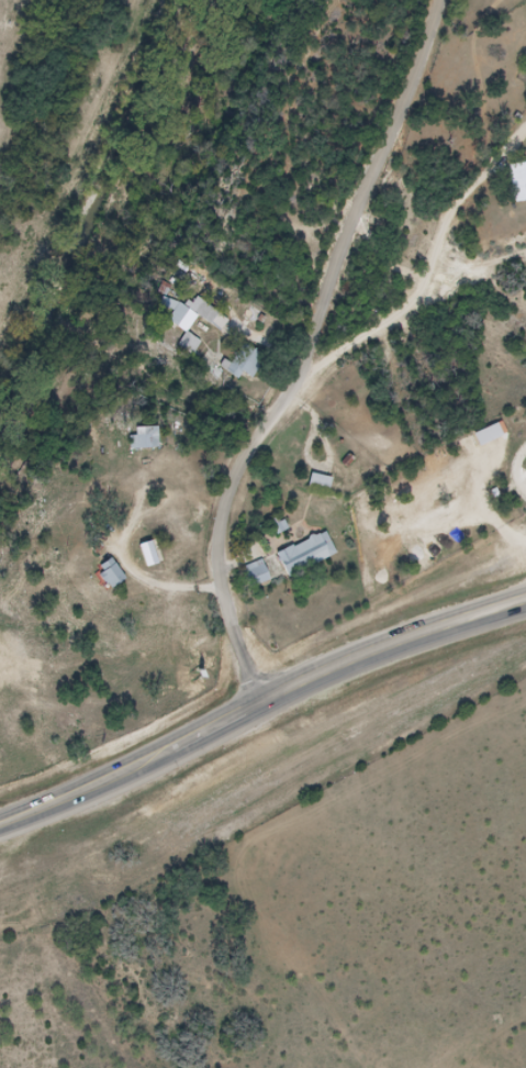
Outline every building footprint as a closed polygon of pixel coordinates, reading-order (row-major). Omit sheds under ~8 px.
[(519,210),(525,209),(525,171),(517,171),(519,210)] [(240,379),(243,373),(255,379),(266,357),(238,343),(223,370),(240,379)] [(467,434),(472,447),(504,433),(497,420),(467,434)] [(159,449),(160,427),(130,427),(130,453),(144,454),(144,449),(159,449)] [(305,471),(302,488),(325,492),(328,477),(305,471)] [(269,554),(279,574),(305,559),(310,566),(333,554),(321,531),(289,548),(287,544),(269,554)] [(400,548),(413,572),(426,565),(413,542),(400,548)] [(237,567),(248,590),(268,581),(258,558),(237,567)] [(113,590),(128,579),(113,559),(99,570),(113,590)]
